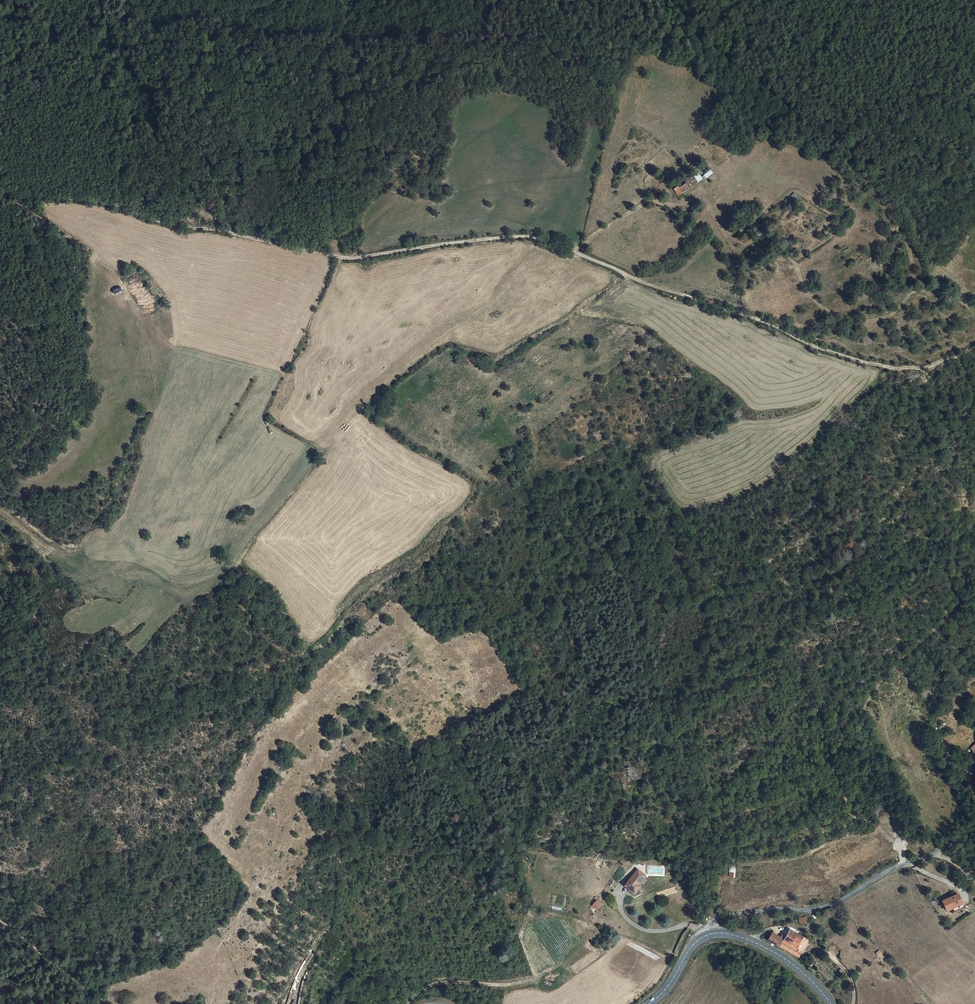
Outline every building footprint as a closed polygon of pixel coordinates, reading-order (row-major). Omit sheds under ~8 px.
[(710,170),(702,175),(705,178),(712,173),(710,170)] [(677,195),(702,180),(698,173),(673,188),(677,195)] [(795,192),(791,195),(795,201),(800,198),(795,192)] [(363,529),(357,534),(361,539),(367,534),(363,529)] [(633,887),(637,882),(635,880),(637,878),(644,869),(636,863),(623,879),(633,887)] [(958,896),(942,904),(948,914),(964,906),(958,896)] [(596,900),(591,906),(596,910),(601,904),(596,900)] [(794,942),(792,944),(798,948),(806,938),(799,933),(794,942)] [(783,949),(787,952),(792,944),(794,942),(790,939),(788,942),(782,937),(777,946),(778,946),(780,948),(783,949)] [(806,938),(798,948),(807,955),(815,945),(806,938)] [(796,958),(801,962),(807,955),(798,948),(792,944),(787,952),(789,953),(790,954),(793,956),(796,958)]
